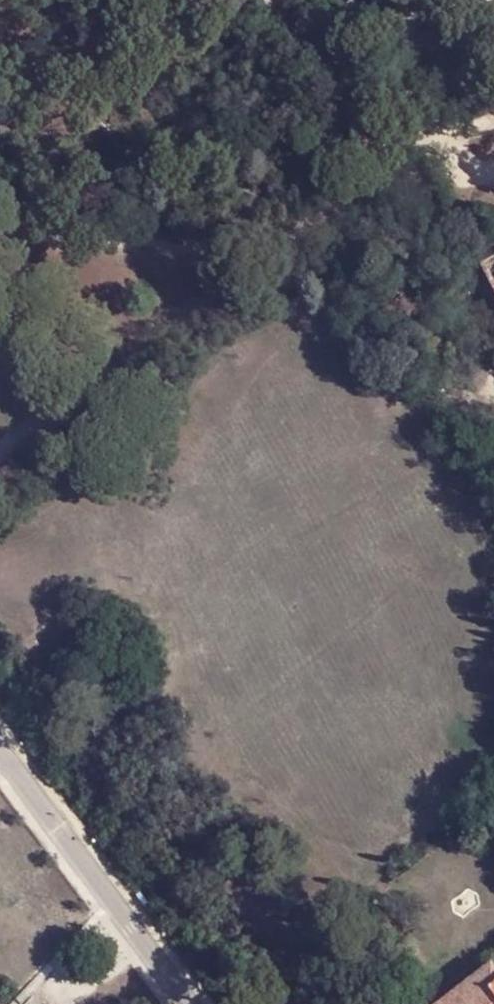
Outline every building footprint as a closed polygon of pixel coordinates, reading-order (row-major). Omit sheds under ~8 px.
[(477,267),(493,298),(493,258),(477,267)] [(488,970),(493,977),(493,955),(484,963),(488,970)] [(488,970),(444,1003),(493,1003),(493,977),(488,970)]
